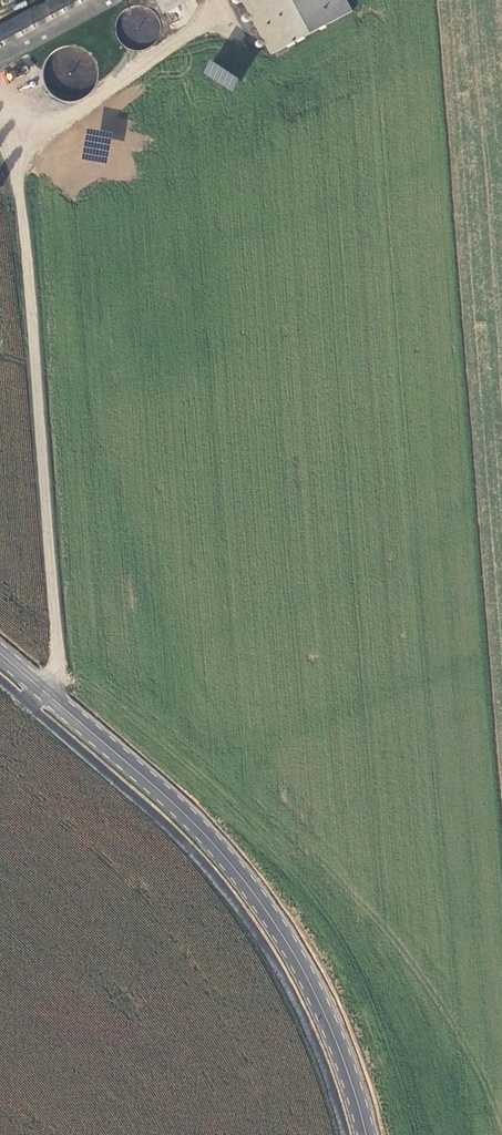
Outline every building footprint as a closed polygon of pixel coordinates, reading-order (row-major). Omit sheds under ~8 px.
[(0,26),(0,69),(123,2),(122,0),(47,0),(0,26)] [(274,58),(354,12),(347,0),(242,0),(274,58)] [(96,85),(87,44),(39,56),(50,102),(64,99),(65,104),(81,101),(79,89),(96,85)] [(202,74),(232,90),(239,77),(209,60),(202,74)]
